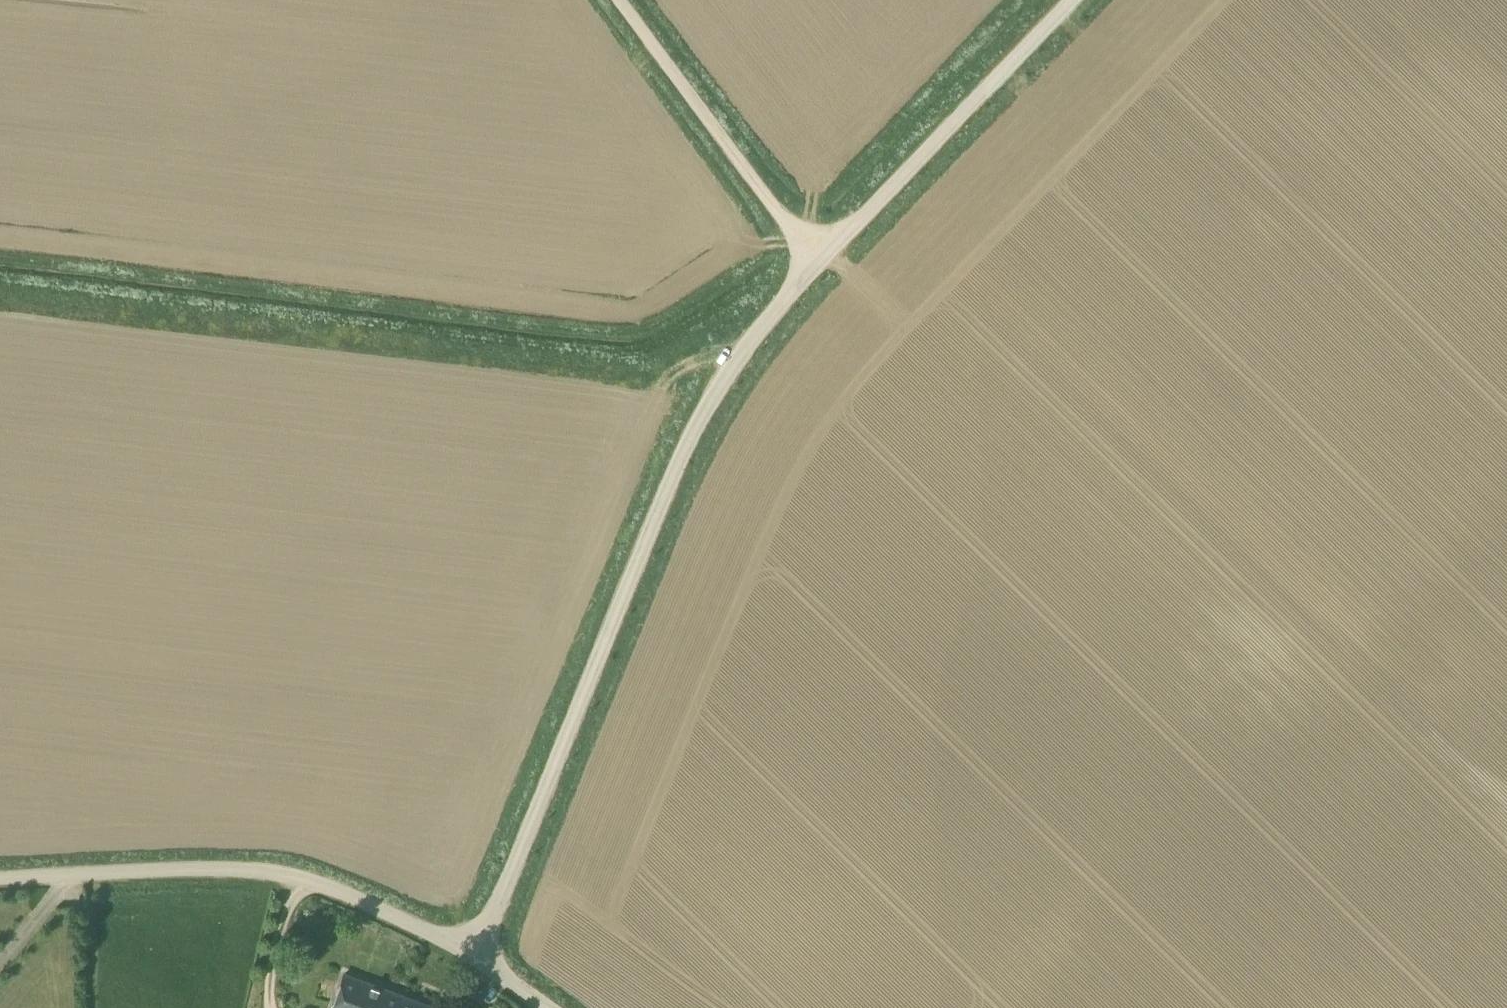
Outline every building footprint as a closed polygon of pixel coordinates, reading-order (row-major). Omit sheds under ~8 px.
[(379,1007),(435,1007),(436,1007),(386,989),(379,1007)]
